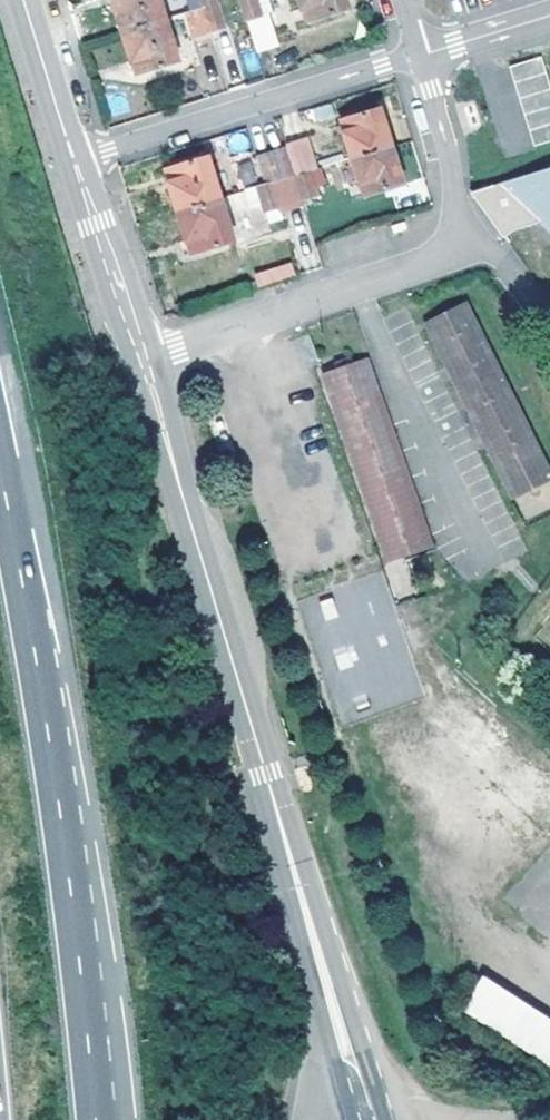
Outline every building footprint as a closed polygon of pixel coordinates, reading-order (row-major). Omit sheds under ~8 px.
[(124,33),(167,21),(160,0),(114,0),(124,33)] [(205,9),(217,5),(216,0),(202,0),(205,9)] [(258,54),(279,48),(269,14),(261,16),(256,0),(242,0),(258,54)] [(347,0),(299,0),(306,23),(350,10),(347,0)] [(205,9),(188,14),(195,37),(211,32),(225,27),(217,5),(205,9)] [(167,21),(124,33),(136,74),(179,61),(167,21)] [(510,68),(535,147),(549,142),(549,83),(542,58),(510,68)] [(337,123),(348,160),(392,147),(381,110),(337,123)] [(289,154),(302,150),(298,136),(284,141),(289,154)] [(259,188),(296,176),(289,154),(284,141),(261,148),(266,162),(251,166),(259,188)] [(392,147),(348,160),(360,199),(404,185),(392,147)] [(303,154),(309,172),(331,166),(326,148),(303,154)] [(289,154),(296,176),(309,172),(303,154),(302,150),(289,154)] [(166,170),(179,212),(220,199),(208,157),(166,170)] [(472,193),(500,237),(510,230),(539,223),(539,227),(540,227),(540,229),(549,238),(549,169),(507,182),(482,189),(472,193)] [(296,176),(303,199),(316,195),(309,172),(296,176)] [(266,210),(303,199),(296,176),(259,188),(266,210)] [(220,199),(179,212),(192,254),(234,241),(220,199)] [(408,231),(406,224),(392,228),(394,235),(408,231)] [(258,288),(296,276),(292,261),(253,273),(258,288)] [(510,482),(549,461),(549,455),(470,301),(428,323),(510,482)] [(367,365),(319,382),(385,566),(431,548),(367,365)] [(510,482),(519,500),(549,483),(549,461),(510,482)] [(299,600),(338,724),(423,698),(384,573),(299,600)] [(483,973),(462,1007),(549,1060),(549,1013),(483,973)]
